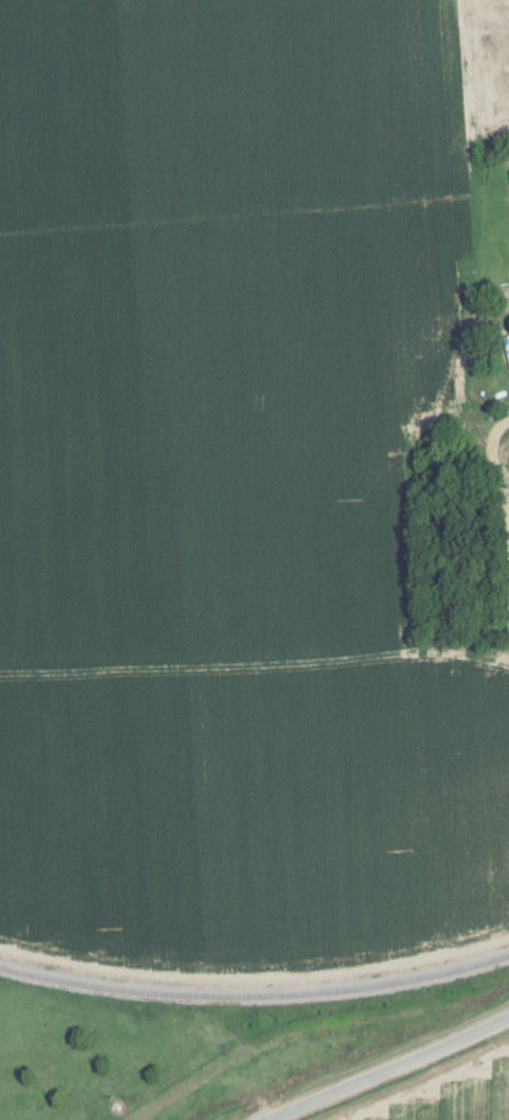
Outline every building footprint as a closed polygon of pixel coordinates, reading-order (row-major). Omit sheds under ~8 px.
[(497,331),(503,375),(508,374),(508,329),(497,331)]
